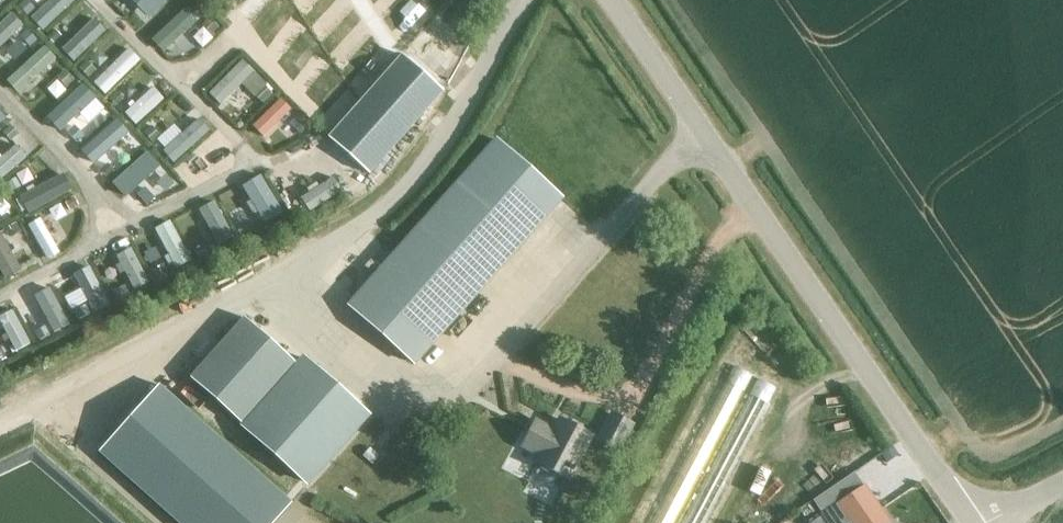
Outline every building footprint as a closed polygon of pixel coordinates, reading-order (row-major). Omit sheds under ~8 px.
[(18,7),(27,16),(35,8),(27,0),(26,0),(18,7)] [(199,24),(193,19),(202,9),(192,0),(184,0),(158,27),(178,46),(199,24)] [(386,61),(327,0),(286,0),(365,82),(386,61)] [(23,14),(13,3),(0,14),(0,33),(23,14)] [(208,17),(201,24),(211,34),(218,27),(208,17)] [(386,59),(406,42),(387,20),(367,37),(386,59)] [(27,29),(20,36),(30,46),(37,40),(27,29)] [(54,30),(47,37),(53,43),(60,36),(54,30)] [(246,48),(213,81),(227,94),(249,72),(257,81),(268,70),(246,48)] [(399,55),(326,138),(366,173),(439,91),(399,55)] [(86,60),(79,67),(88,77),(95,70),(86,60)] [(64,70),(56,77),(66,87),(74,80),(64,70)] [(139,112),(167,86),(156,74),(128,100),(139,112)] [(255,115),(268,126),(295,95),(283,84),(255,115)] [(266,89),(257,98),(263,104),(273,95),(266,89)] [(117,91),(110,98),(116,105),(123,98),(117,91)] [(100,150),(135,120),(122,105),(87,135),(100,150)] [(294,115),(288,121),(298,131),(304,126),(294,115)] [(9,124),(2,117),(0,119),(0,132),(9,124)] [(73,125),(66,131),(77,142),(83,135),(73,125)] [(151,125),(143,132),(151,141),(159,134),(151,125)] [(10,126),(2,132),(10,141),(17,134),(10,126)] [(0,167),(32,144),(23,133),(0,149),(0,166),(0,167)] [(561,199),(494,139),(347,304),(414,364),(561,199)] [(133,140),(126,145),(133,153),(140,148),(133,140)] [(114,157),(105,164),(111,171),(119,165),(114,157)] [(270,161),(247,171),(264,210),(287,200),(270,161)] [(14,178),(3,184),(8,193),(19,187),(14,178)] [(169,178),(162,184),(168,192),(176,187),(169,178)] [(144,189),(137,195),(146,205),(153,199),(144,189)] [(218,190),(205,196),(223,230),(235,224),(218,190)] [(73,198),(64,203),(68,210),(77,206),(73,198)] [(50,249),(61,243),(40,207),(30,213),(50,249)] [(176,255),(192,248),(174,209),(158,216),(176,255)] [(246,220),(234,227),(239,235),(251,229),(246,220)] [(15,223),(5,229),(10,238),(20,232),(15,223)] [(120,243),(133,275),(150,268),(137,236),(120,243)] [(202,245),(193,250),(198,258),(207,253),(202,245)] [(91,263),(79,267),(91,301),(103,296),(91,263)] [(163,264),(151,270),(156,279),(168,273),(163,264)] [(124,285),(112,291),(116,300),(128,294),(124,285)] [(78,309),(71,313),(76,323),(83,319),(78,309)] [(240,422),(294,362),(243,316),(189,376),(240,422)] [(40,328),(31,332),(36,341),(44,336),(40,328)] [(241,424),(308,483),(367,416),(300,357),(241,424)] [(760,374),(747,399),(761,406),(774,382),(760,374)] [(100,452),(181,522),(272,522),(290,503),(159,386),(100,452)] [(632,425),(610,413),(596,440),(617,452),(632,425)] [(521,446),(539,455),(536,461),(568,479),(591,436),(558,419),(552,429),(535,420),(521,446)] [(365,462),(377,472),(386,463),(374,452),(365,462)] [(809,522),(887,522),(871,500),(873,499),(864,486),(809,522)]
